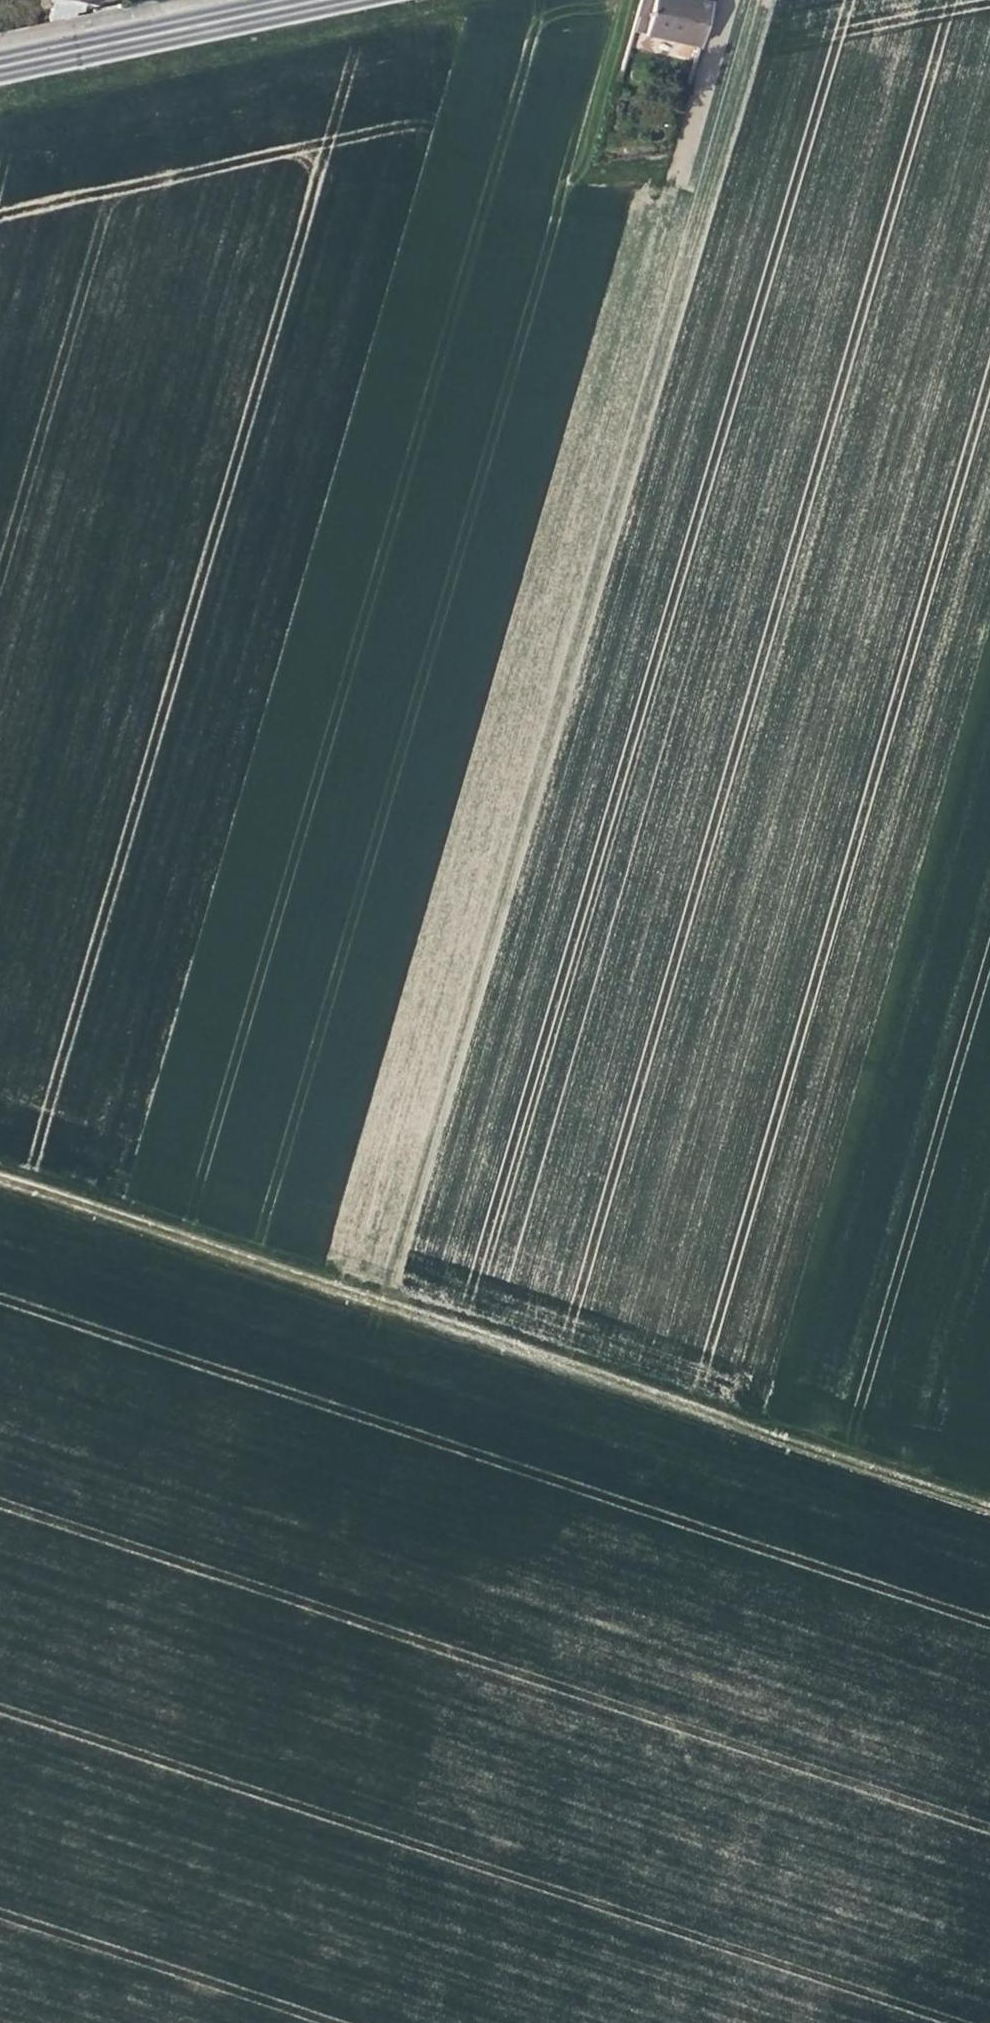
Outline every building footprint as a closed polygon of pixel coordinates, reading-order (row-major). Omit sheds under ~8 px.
[(708,2),(700,0),(652,0),(643,31),(695,45),(708,2)]
